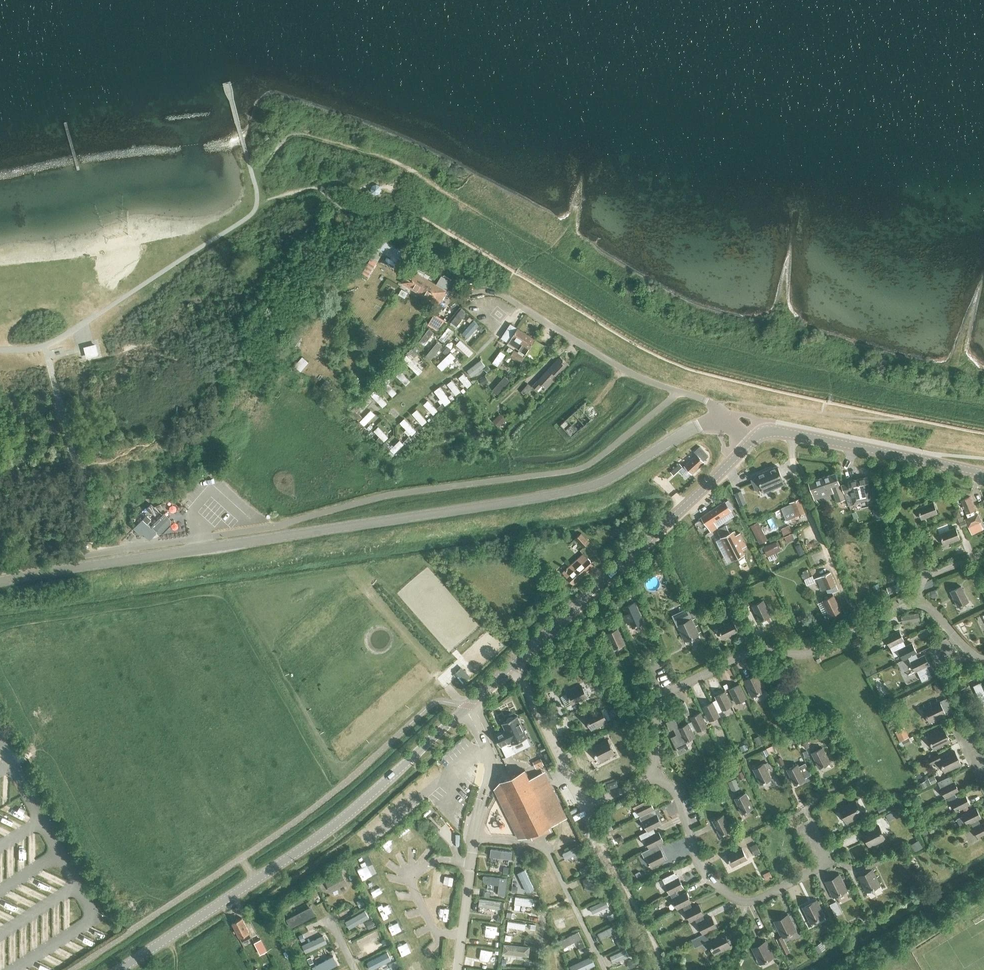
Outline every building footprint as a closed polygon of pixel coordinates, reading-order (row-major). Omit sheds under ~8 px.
[(378,248),(390,255),(395,246),(383,239),(378,248)] [(439,274),(435,282),(408,267),(400,282),(437,302),(445,288),(450,280),(439,274)] [(461,308),(451,322),(456,326),(467,312),(461,308)] [(468,338),(479,325),(473,320),(462,333),(468,338)] [(534,360),(544,345),(509,323),(500,337),(516,348),(516,349),(518,350),(522,344),(527,347),(524,353),(534,360)] [(444,342),(453,331),(448,327),(439,339),(444,342)] [(429,328),(419,341),(424,345),(434,332),(429,328)] [(456,344),(469,356),(473,352),(460,340),(456,344)] [(437,341),(426,355),(431,359),(442,346),(437,341)] [(87,357),(99,354),(96,343),(84,346),(87,357)] [(519,351),(518,353),(514,350),(510,356),(520,363),(525,355),(519,351)] [(501,351),(492,362),(497,366),(505,354),(501,351)] [(442,370),(456,357),(451,352),(437,365),(442,370)] [(402,359),(418,375),(422,370),(407,355),(402,359)] [(542,385),(543,387),(548,381),(547,380),(562,363),(556,357),(536,380),(537,381),(532,386),(537,390),(542,385)] [(478,361),(467,370),(470,375),(482,366),(478,361)] [(391,370),(406,385),(410,381),(395,366),(391,370)] [(467,388),(472,384),(463,373),(458,377),(467,388)] [(497,393),(509,380),(505,376),(493,389),(497,393)] [(380,384),(392,397),(397,393),(384,379),(380,384)] [(447,384),(455,395),(460,391),(451,380),(447,384)] [(523,397),(532,387),(528,383),(519,394),(523,397)] [(445,405),(450,401),(439,386),(434,390),(445,405)] [(370,394),(383,407),(387,403),(375,390),(370,394)] [(470,397),(482,410),(488,405),(476,392),(470,397)] [(507,408),(519,397),(515,392),(503,404),(507,408)] [(359,414),(373,401),(366,394),(347,413),(354,419),(355,418),(358,421),(362,417),(359,414)] [(423,404),(433,415),(437,410),(428,400),(423,404)] [(560,424),(571,436),(597,413),(586,401),(560,424)] [(412,413),(422,425),(427,421),(416,409),(412,413)] [(371,410),(360,421),(364,425),(375,414),(371,410)] [(503,430),(507,426),(493,412),(489,417),(503,430)] [(416,431),(404,418),(400,422),(412,435),(416,431)] [(409,436),(403,441),(406,444),(412,438),(414,441),(417,438),(416,437),(424,429),(419,424),(415,428),(418,431),(411,438),(409,436)] [(388,437),(378,426),(374,430),(384,441),(388,437)] [(400,440),(390,449),(394,453),(403,444),(400,440)] [(671,477),(678,485),(703,463),(696,455),(671,477)] [(679,463),(673,469),(676,472),(682,466),(679,463)] [(755,475),(761,489),(783,479),(777,465),(755,475)] [(845,499),(843,494),(836,473),(809,482),(815,500),(834,494),(836,499),(836,502),(845,499)] [(852,500),(853,504),(873,500),(868,477),(848,481),(848,483),(842,485),(848,501),(852,500)] [(742,490),(735,493),(740,505),(747,502),(742,490)] [(977,513),(974,515),(973,511),(975,510),(970,497),(961,500),(968,517),(965,519),(966,520),(960,523),(961,527),(967,524),(972,534),(982,529),(979,522),(980,521),(977,513)] [(786,506),(792,521),(799,518),(798,515),(805,513),(799,499),(790,503),(791,504),(786,506)] [(701,517),(710,531),(722,524),(718,519),(731,510),(725,501),(701,517)] [(917,508),(922,519),(938,513),(933,502),(917,508)] [(149,539),(155,531),(159,535),(171,521),(162,513),(150,526),(142,518),(132,529),(140,536),(143,534),(149,539)] [(758,522),(751,525),(760,542),(767,539),(758,522)] [(735,530),(730,533),(726,525),(717,530),(732,559),(734,558),(737,565),(746,561),(743,554),(744,554),(741,548),(746,545),(740,532),(737,534),(735,530)] [(781,529),(784,535),(792,531),(789,525),(781,529)] [(956,527),(949,530),(948,525),(943,527),(944,531),(939,533),(944,545),(960,539),(956,527)] [(825,531),(829,542),(839,538),(834,528),(825,531)] [(575,538),(583,547),(589,542),(581,532),(575,538)] [(763,547),(768,556),(780,550),(775,541),(763,547)] [(565,577),(572,584),(593,566),(582,554),(566,569),(570,573),(565,577)] [(828,593),(838,589),(830,572),(817,578),(822,590),(826,589),(828,593)] [(906,581),(902,582),(901,579),(897,580),(898,583),(887,587),(889,594),(908,587),(906,581)] [(950,591),(958,607),(969,601),(961,586),(950,591)] [(822,600),(830,616),(841,610),(833,594),(822,600)] [(735,606),(731,608),(727,600),(720,603),(724,612),(727,610),(732,621),(718,628),(723,639),(738,631),(734,624),(742,620),(735,606)] [(752,606),(760,621),(770,616),(763,601),(752,606)] [(629,620),(633,627),(644,622),(635,603),(624,608),(627,614),(623,615),(626,622),(629,620)] [(698,633),(692,620),(691,620),(689,617),(690,616),(687,609),(673,615),(676,623),(680,621),(681,625),(678,626),(684,639),(698,633)] [(607,633),(614,649),(625,644),(617,628),(607,633)] [(890,647),(903,640),(904,640),(899,630),(885,637),(890,647)] [(903,640),(890,647),(894,656),(900,653),(903,659),(917,652),(912,643),(905,646),(903,640)] [(925,655),(918,658),(916,654),(909,657),(915,671),(917,670),(922,681),(932,676),(926,666),(929,664),(925,655)] [(745,682),(752,695),(765,688),(758,675),(745,682)] [(983,686),(981,682),(973,686),(982,705),(983,704),(983,689),(983,686)] [(730,689),(736,703),(746,698),(739,685),(730,689)] [(566,693),(571,704),(587,696),(582,686),(566,693)] [(713,702),(716,709),(720,706),(722,710),(732,705),(725,692),(715,696),(717,700),(713,702)] [(952,709),(947,697),(940,701),(945,713),(952,709)] [(924,707),(931,721),(945,715),(938,701),(924,707)] [(719,716),(716,709),(713,702),(703,707),(710,721),(719,716)] [(599,708),(586,715),(592,729),(606,722),(605,721),(610,719),(605,708),(600,711),(599,708)] [(691,717),(697,731),(707,726),(700,712),(691,717)] [(512,744),(527,736),(517,715),(513,717),(511,716),(506,719),(506,721),(502,723),(505,730),(502,732),(501,731),(494,734),(500,746),(501,745),(506,756),(516,751),(512,744)] [(688,723),(679,727),(674,718),(666,722),(670,730),(673,728),(676,734),(671,737),(679,754),(690,748),(686,741),(695,737),(688,723)] [(895,732),(899,741),(909,737),(904,727),(895,732)] [(929,734),(936,748),(949,742),(942,728),(929,734)] [(593,747),(600,761),(613,754),(606,740),(593,747)] [(812,753),(819,768),(830,763),(822,747),(812,753)] [(947,771),(960,765),(953,750),(940,757),(937,752),(927,757),(931,765),(935,763),(937,768),(944,765),(947,771)] [(753,768),(761,784),(772,779),(764,763),(753,768)] [(787,770),(795,785),(805,779),(798,764),(787,770)] [(501,781),(527,836),(552,824),(525,770),(501,781)] [(937,781),(940,787),(953,781),(950,775),(937,781)] [(951,795),(956,792),(959,790),(954,781),(941,788),(945,797),(951,795)] [(735,798),(743,813),(753,808),(745,792),(735,798)] [(956,811),(962,808),(967,805),(970,804),(965,794),(952,801),(956,811)] [(635,806),(640,816),(654,809),(649,799),(635,806)] [(840,807),(847,822),(861,815),(854,801),(840,807)] [(966,822),(967,824),(981,817),(976,807),(962,814),(963,815),(956,818),(960,826),(966,822)] [(648,831),(653,828),(661,824),(657,814),(643,821),(648,831)] [(713,820),(721,835),(731,830),(723,815),(713,820)] [(978,838),(983,835),(983,822),(973,828),(978,838)] [(864,832),(871,846),(884,839),(877,825),(864,832)] [(649,848),(654,845),(663,841),(659,832),(655,833),(653,828),(648,831),(639,835),(643,842),(646,841),(649,848)] [(565,859),(581,851),(578,845),(562,853),(565,859)] [(654,845),(649,848),(644,851),(651,866),(665,859),(661,849),(657,851),(654,845)] [(727,855),(732,866),(747,858),(742,848),(727,855)] [(491,856),(509,859),(510,852),(491,849),(491,856)] [(865,864),(867,870),(880,863),(878,858),(865,864)] [(859,877),(865,890),(879,883),(873,870),(859,877)] [(670,894),(677,890),(684,887),(679,877),(676,871),(654,882),(657,888),(665,884),(670,894)] [(330,892),(347,883),(341,873),(325,881),(330,892)] [(534,889),(527,873),(522,876),(526,885),(523,886),(525,890),(528,889),(529,892),(534,889)] [(543,876),(552,895),(558,892),(549,873),(543,876)] [(579,887),(595,880),(591,873),(576,881),(579,887)] [(507,878),(483,875),(483,877),(483,879),(484,881),(486,883),(487,883),(499,884),(498,894),(505,895),(507,878)] [(826,882),(833,896),(847,889),(840,875),(826,882)] [(677,909),(683,906),(690,903),(691,902),(686,892),(679,896),(677,890),(670,894),(677,909)] [(514,904),(531,906),(532,899),(515,896),(514,904)] [(478,905),(499,909),(500,901),(479,898),(478,905)] [(829,903),(835,915),(841,912),(836,900),(829,903)] [(594,914),(606,907),(603,901),(590,907),(594,914)] [(803,908),(810,922),(824,915),(817,901),(803,908)] [(690,903),(683,906),(690,921),(704,914),(699,904),(692,908),(690,903)] [(556,918),(568,913),(566,907),(553,913),(556,918)] [(293,926),(315,915),(312,910),(290,920),(293,926)] [(349,926),(365,917),(362,912),(346,921),(349,926)] [(775,922),(782,936),(795,929),(789,915),(775,922)] [(698,924),(703,934),(717,927),(712,917),(698,924)] [(242,937),(243,940),(251,936),(249,933),(242,918),(232,923),(240,937),(242,937)] [(507,926),(524,929),(525,923),(508,921),(507,926)] [(478,930),(494,932),(495,925),(479,923),(478,930)] [(601,939),(618,930),(615,924),(597,933),(601,939)] [(562,947),(581,938),(578,931),(559,941),(562,947)] [(359,947),(375,939),(372,933),(356,942),(359,947)] [(709,939),(716,954),(729,947),(722,933),(709,939)] [(776,939),(783,953),(788,950),(782,936),(776,939)] [(307,953),(327,944),(324,938),(314,943),(313,940),(308,942),(309,945),(304,947),(307,953)] [(620,948),(626,945),(622,938),(616,940),(620,948)] [(255,942),(261,954),(267,950),(261,939),(255,942)] [(753,949),(759,962),(773,955),(766,942),(753,949)] [(503,953),(528,956),(529,946),(504,943),(503,953)] [(609,962),(628,954),(626,947),(606,955),(609,962)] [(473,955),(491,957),(491,950),(474,948),(473,955)] [(370,968),(390,958),(386,952),(367,962),(370,968)] [(312,964),(318,961),(315,955),(309,957),(310,959),(308,960),(310,964),(312,963),(312,964)] [(595,964),(591,955),(570,965),(572,969),(583,969),(595,964)] [(337,965),(334,958),(324,963),(323,960),(317,963),(319,966),(314,968),(315,969),(326,969),(337,965)]
